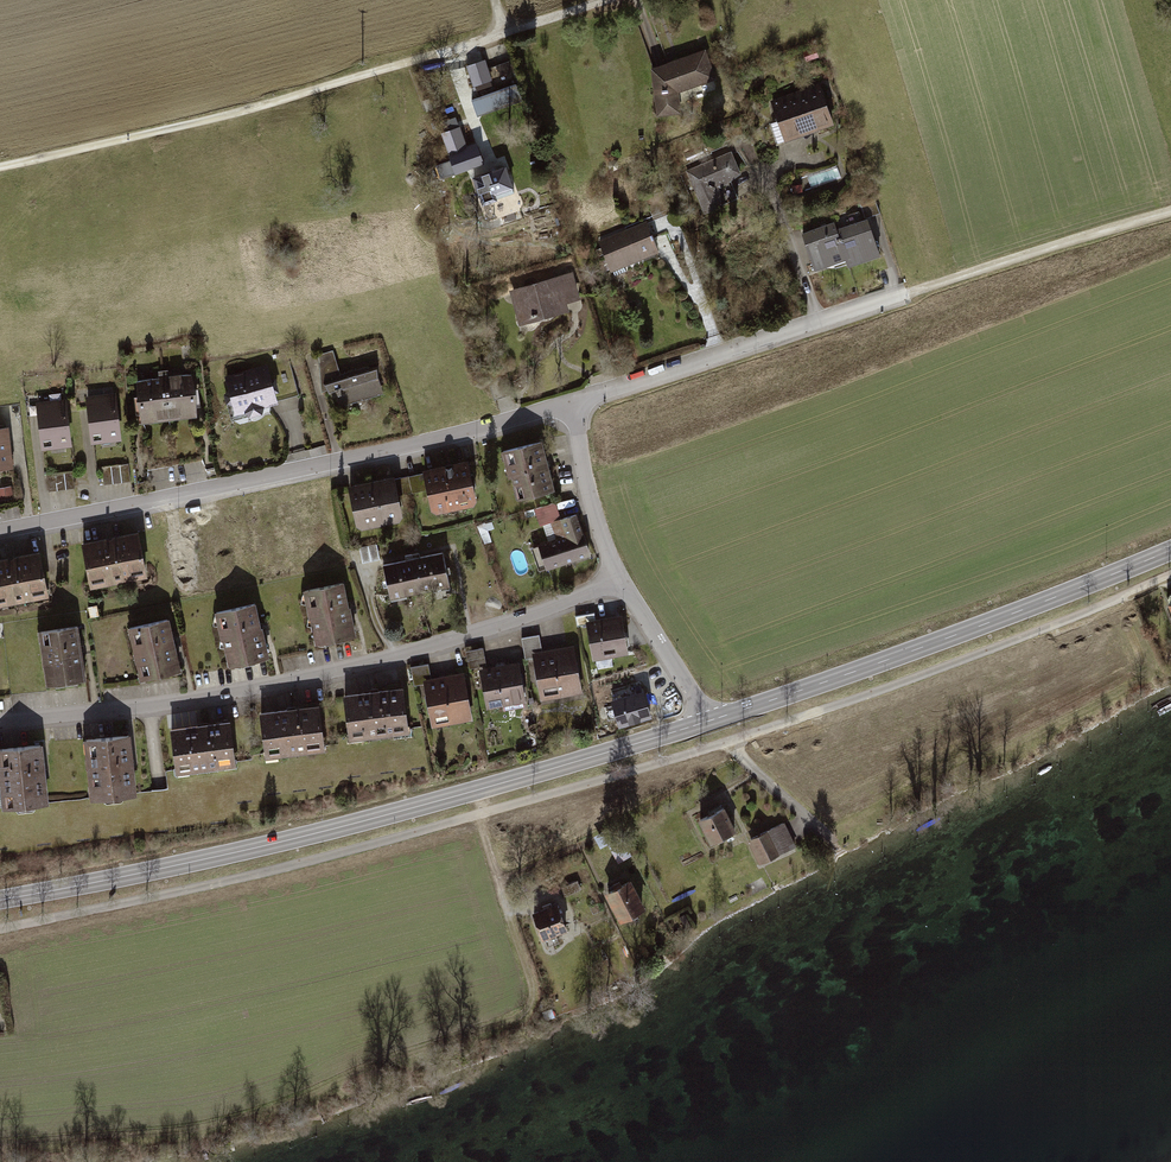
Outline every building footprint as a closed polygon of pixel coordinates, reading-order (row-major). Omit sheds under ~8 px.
[(701,49),(648,68),(651,115),(676,112),(674,93),(709,79),(701,49)] [(488,60),(468,66),(474,87),(494,81),(488,60)] [(515,83),(472,99),(478,115),(521,99),(515,83)] [(814,84),(766,100),(780,139),(828,123),(814,84)] [(458,118),(446,121),(449,132),(460,130),(458,118)] [(477,162),(471,144),(458,147),(454,133),(437,139),(448,173),(477,162)] [(736,171),(727,151),(687,167),(705,211),(733,199),(724,176),(736,171)] [(838,164),(806,175),(811,189),(843,178),(838,164)] [(471,200),(505,187),(498,166),(464,180),(471,200)] [(833,229),(843,259),(845,265),(874,255),(862,219),(833,229)] [(843,259),(833,229),(831,221),(797,232),(809,270),(843,259)] [(640,223),(594,239),(604,271),(651,253),(640,223)] [(569,272),(505,291),(514,325),(564,310),(562,303),(578,298),(569,272)] [(317,355),(320,383),(341,408),(378,397),(371,369),(340,377),(332,351),(317,355)] [(268,364),(227,374),(236,413),(278,401),(268,364)] [(185,374),(157,378),(162,417),(191,414),(185,374)] [(157,378),(129,382),(134,421),(162,417),(157,378)] [(111,394),(81,396),(85,441),(115,438),(111,394)] [(62,397),(32,400),(36,447),(66,444),(62,397)] [(0,424),(0,466),(11,465),(9,424),(0,424)] [(536,441),(498,450),(511,500),(549,490),(536,441)] [(458,462),(417,471),(425,513),(467,503),(458,462)] [(126,464),(99,468),(102,486),(129,482),(126,464)] [(70,471),(44,474),(46,493),(72,489),(70,471)] [(416,474),(390,480),(394,498),(420,491),(416,474)] [(386,477),(340,488),(348,530),(396,518),(386,477)] [(0,489),(0,501),(11,499),(10,487),(0,489)] [(541,525),(563,517),(556,501),(535,509),(541,525)] [(573,516),(549,524),(554,539),(534,546),(542,571),(587,557),(573,516)] [(134,536),(72,548),(81,592),(143,580),(134,536)] [(375,545),(358,550),(362,565),(379,560),(375,545)] [(0,556),(0,606),(40,599),(32,551),(0,556)] [(438,553),(407,559),(414,591),(445,585),(438,553)] [(407,559),(376,565),(383,597),(414,591),(407,559)] [(351,635),(338,581),(296,591),(309,646),(351,635)] [(264,656),(251,603),(211,613),(224,666),(264,656)] [(618,616),(585,623),(593,660),(625,653),(618,616)] [(175,669),(163,617),(126,626),(138,677),(175,669)] [(82,681),(75,626),(35,631),(42,686),(82,681)] [(538,635),(522,638),(525,655),(542,652),(538,635)] [(573,647),(533,654),(541,697),(581,690),(573,647)] [(429,662),(410,666),(413,681),(432,678),(429,662)] [(514,664),(470,672),(477,710),(521,702),(514,664)] [(432,678),(417,681),(424,726),(467,720),(460,674),(432,678)] [(640,688),(609,697),(617,724),(648,715),(640,688)] [(398,689),(336,696),(341,742),(404,735),(398,689)] [(313,707),(255,712),(259,756),(317,750),(313,707)] [(223,721),(160,730),(166,775),(229,766),(223,721)] [(132,794),(125,734),(79,739),(86,799),(132,794)] [(37,744),(0,748),(0,805),(43,801),(37,744)] [(721,806),(694,816),(705,844),(731,833),(721,806)] [(782,823),(747,840),(761,868),(796,851),(782,823)] [(640,905),(626,877),(600,890),(614,918),(640,905)] [(563,930),(553,904),(529,913),(539,939),(563,930)]
